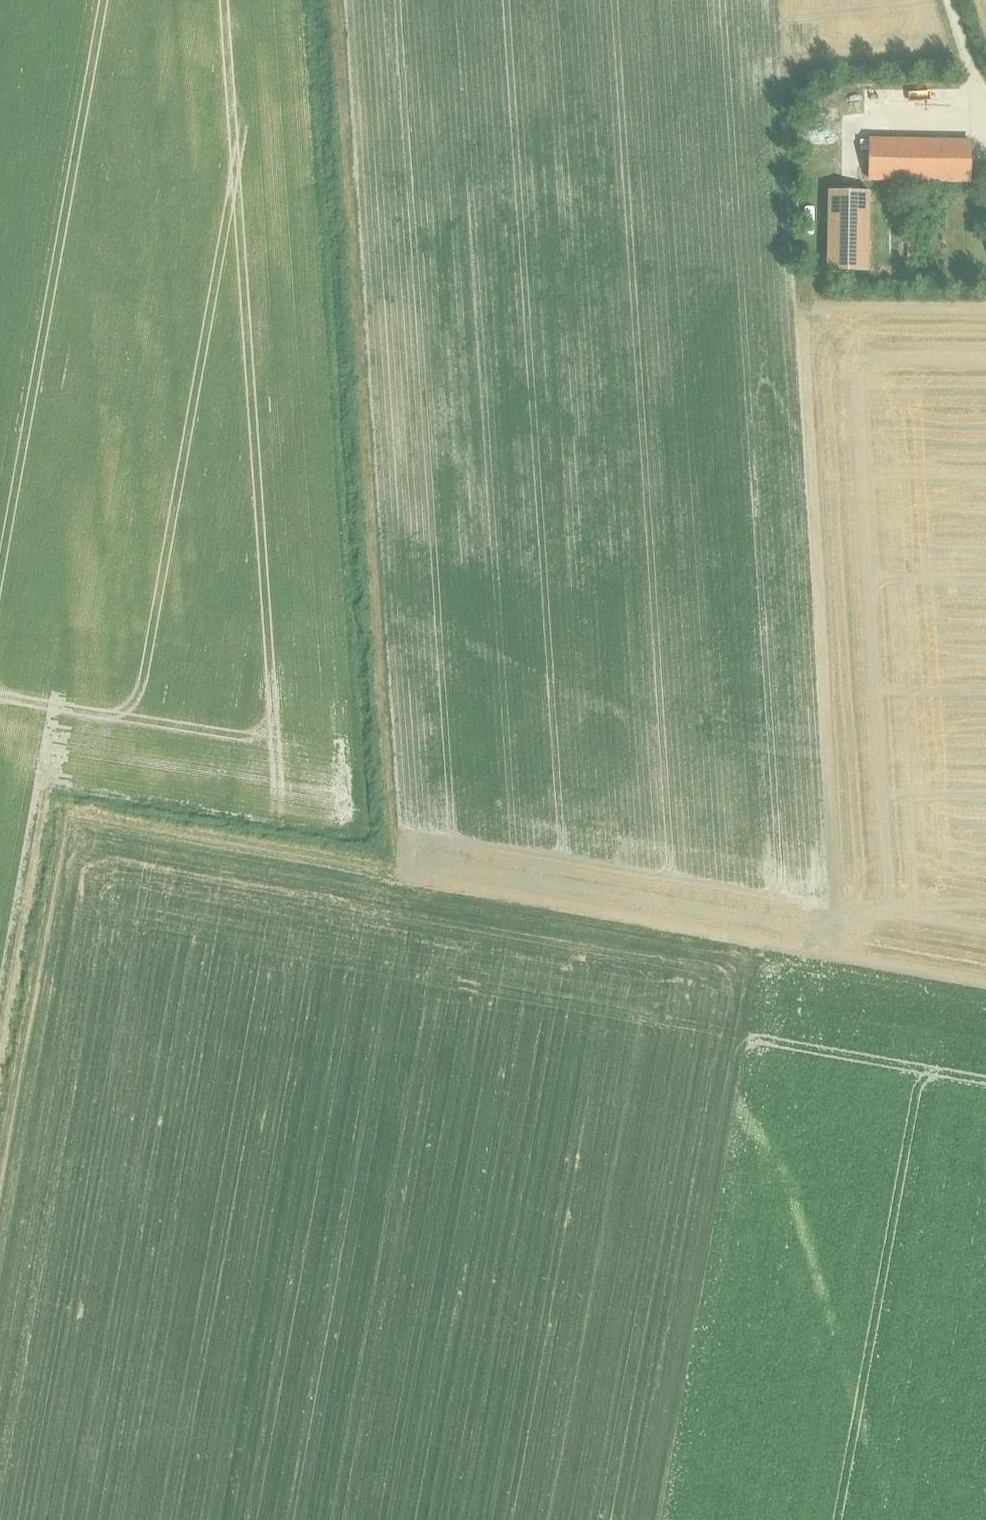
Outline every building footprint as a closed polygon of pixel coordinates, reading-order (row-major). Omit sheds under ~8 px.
[(969,181),(970,141),(869,139),(869,179),(969,181)] [(869,191),(828,190),(827,270),(867,271),(869,191)]
